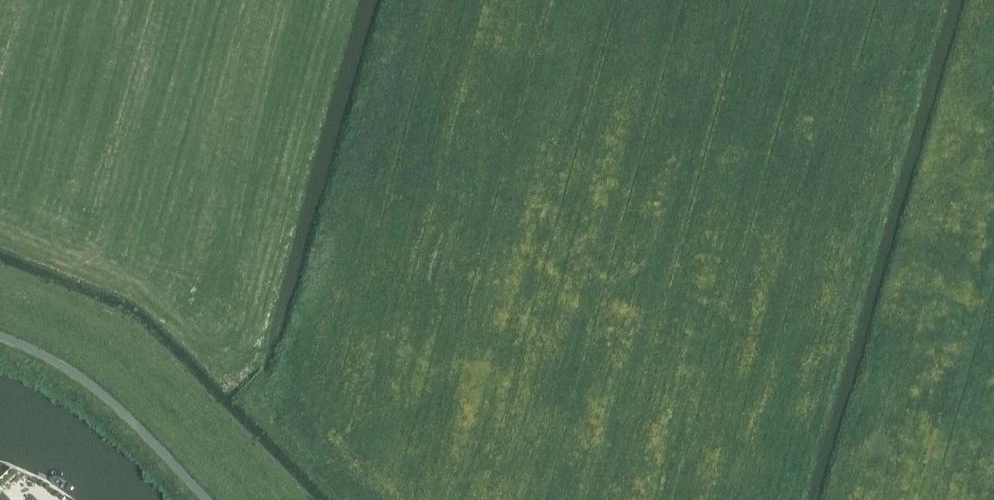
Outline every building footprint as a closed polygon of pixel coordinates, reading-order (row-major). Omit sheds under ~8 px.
[(4,491),(0,494),(0,499),(13,499),(4,491)]
